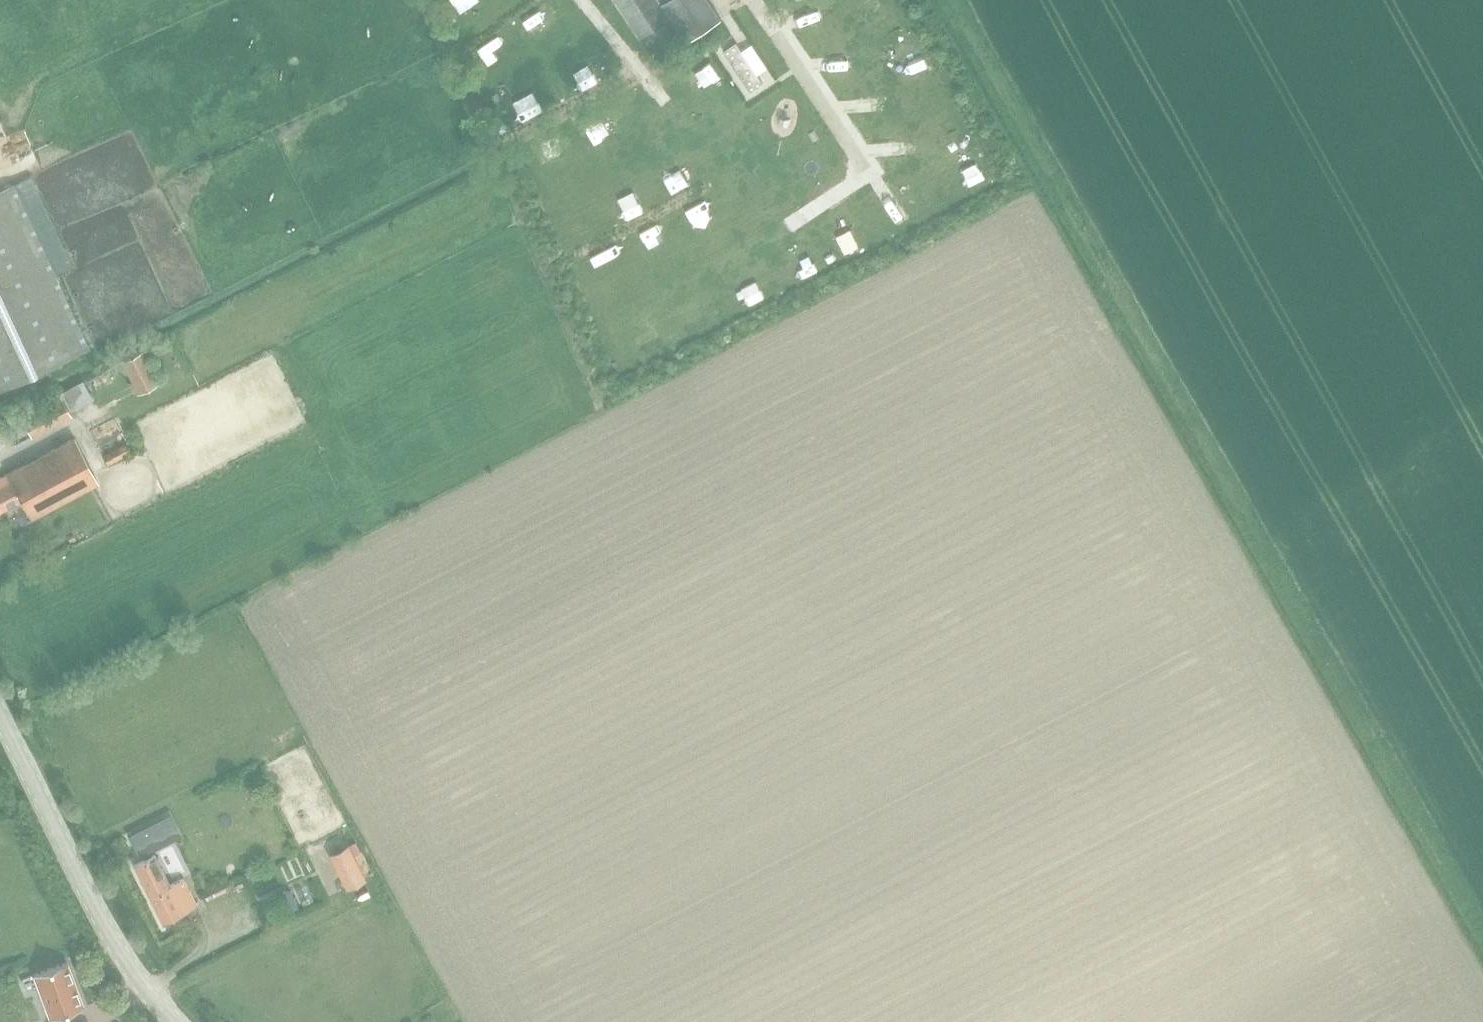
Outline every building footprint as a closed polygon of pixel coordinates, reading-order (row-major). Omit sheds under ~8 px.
[(721,17),(709,0),(668,0),(662,4),(660,0),(617,0),(640,35),(642,33),(658,57),(687,37),(688,39),(721,17)] [(763,82),(736,41),(723,50),(750,90),(763,82)] [(86,351),(52,274),(71,266),(32,175),(0,190),(0,390),(86,351)] [(136,392),(157,381),(140,349),(120,360),(136,392)] [(34,437),(71,418),(59,395),(46,401),(49,406),(25,419),(34,437)] [(20,502),(30,520),(98,484),(75,439),(0,478),(0,513),(20,502)] [(104,454),(109,463),(131,450),(126,442),(104,454)] [(163,919),(197,902),(184,876),(171,882),(155,851),(165,847),(160,837),(144,845),(149,854),(134,862),(163,919)] [(347,844),(329,853),(347,888),(365,878),(347,844)] [(83,1005),(66,961),(34,973),(51,1017),(83,1005)]
